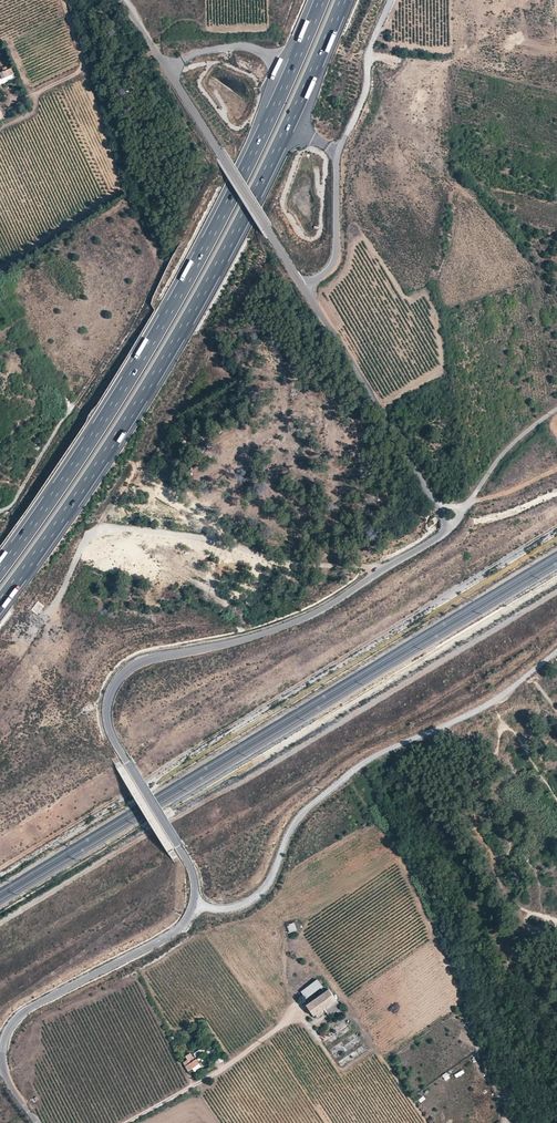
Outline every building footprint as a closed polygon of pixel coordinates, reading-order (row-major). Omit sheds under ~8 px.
[(11,68),(0,73),(0,80),(14,74),(11,68)] [(31,610),(37,615),(44,606),(38,601),(31,610)] [(168,852),(172,859),(177,856),(173,849),(168,852)] [(367,882),(339,899),(342,903),(370,886),(367,882)] [(289,933),(297,930),(294,922),(286,925),(289,933)] [(317,985),(314,980),(299,991),(303,996),(317,985)] [(317,985),(303,996),(304,997),(318,986),(317,985)] [(341,1007),(328,988),(305,1004),(313,1015),(314,1014),(316,1018),(326,1011),(329,1016),(341,1007)] [(186,1065),(193,1060),(190,1056),(183,1061),(186,1065)] [(185,1065),(188,1070),(192,1067),(199,1062),(196,1058),(193,1060),(186,1065),(185,1065)] [(199,1062),(192,1067),(194,1070),(201,1066),(199,1062)] [(447,1072),(442,1075),(446,1081),(450,1079),(447,1072)]
